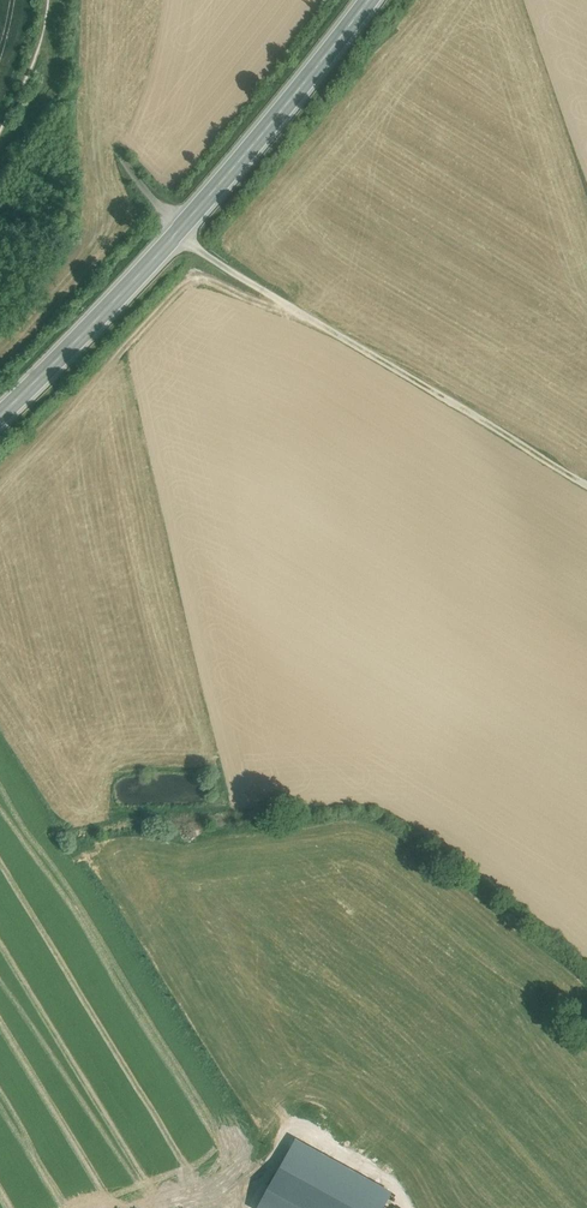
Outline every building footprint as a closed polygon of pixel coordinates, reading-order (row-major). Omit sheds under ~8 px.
[(280,1169),(259,1207),(349,1207),(280,1169)]
